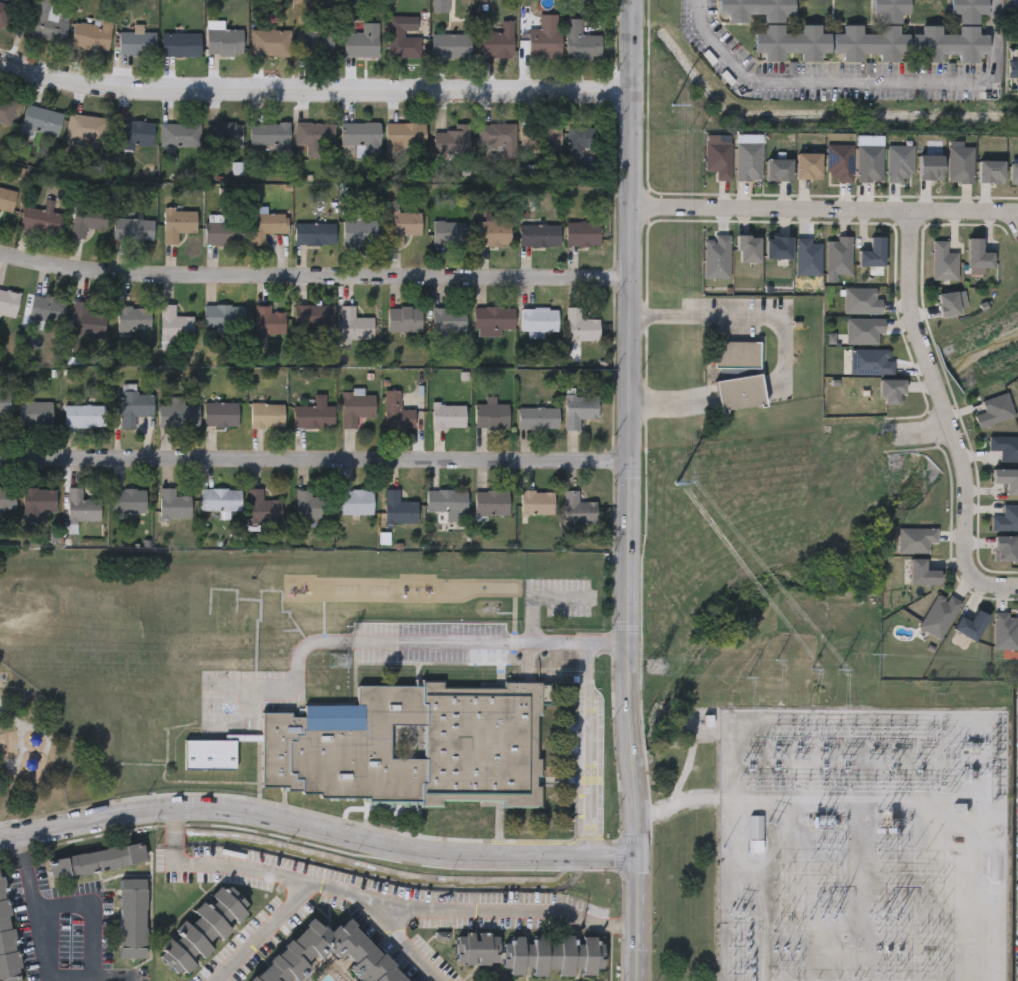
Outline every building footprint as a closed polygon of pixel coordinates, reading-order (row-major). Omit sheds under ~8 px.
[(3,25),(0,24),(0,0),(11,5),(3,25)] [(30,35),(36,0),(57,0),(56,7),(69,9),(64,41),(30,35)] [(434,10),(434,0),(447,0),(447,10),(434,10)] [(717,11),(717,0),(793,0),(793,12),(782,13),(782,33),(801,33),(801,23),(821,22),(821,30),(829,30),(829,51),(820,51),(820,60),(800,60),(800,51),(783,51),(783,58),(763,58),(763,51),(753,51),(753,30),(763,30),(763,11),(746,12),(746,20),(726,20),(726,11),(719,11),(717,11)] [(873,11),(873,0),(908,0),(908,12),(899,12),(899,24),(899,32),(908,32),(908,52),(898,52),(898,59),(879,59),(879,51),(861,51),(862,59),(843,59),(843,51),(833,51),(832,31),(843,31),(843,23),(862,23),(862,31),(869,31),(879,31),(879,23),(879,11),(873,11)] [(949,13),(949,0),(986,0),(986,12),(978,12),(978,32),(988,33),(987,52),(977,52),(977,61),(957,61),(957,52),(940,51),(940,60),(923,60),(923,55),(912,55),(912,32),(921,32),(921,24),(941,24),(941,31),(958,32),(958,13),(949,13)] [(528,54),(528,27),(539,27),(539,12),(561,12),(561,54),(528,54)] [(403,35),(420,35),(420,56),(388,56),(388,14),(403,14),(403,35)] [(601,33),(601,56),(566,56),(566,17),(581,17),(581,33),(601,33)] [(112,20),(108,49),(71,44),(74,20),(98,23),(99,18),(112,20)] [(514,55),(482,55),(482,30),(501,30),(501,19),(514,19),(514,55)] [(363,31),(362,21),(378,21),(378,55),(344,55),(344,31),(363,31)] [(207,52),(207,27),(243,27),(243,52),(207,52)] [(251,28),(290,28),(290,53),(251,53),(251,28)] [(302,55),(302,29),(333,28),(333,54),(302,55)] [(118,53),(118,30),(133,30),(133,29),(156,29),(156,53),(118,53)] [(200,31),(200,55),(162,55),(162,31),(200,31)] [(471,55),(431,55),(431,33),(471,33),(471,55)] [(1016,47),(1017,47),(1017,89),(1015,89),(1016,77),(1008,77),(1008,60),(1016,60),(1016,47)] [(10,124),(0,121),(0,95),(17,100),(10,124)] [(20,127),(26,103),(63,112),(57,136),(20,127)] [(105,142),(65,137),(69,112),(108,117),(105,142)] [(154,120),(153,145),(134,144),(134,148),(113,147),(114,119),(154,120)] [(206,121),(242,121),(242,146),(206,146),(206,121)] [(295,144),(295,121),(334,121),(334,156),(305,156),(305,144),(295,144)] [(380,152),(362,152),(362,144),(341,144),(341,121),(380,121),(380,152)] [(386,121),(425,121),(425,146),(386,146),(386,121)] [(289,122),(289,146),(250,146),(250,122),(289,122)] [(445,130),(445,122),(469,122),(469,153),(434,153),(434,130),(445,130)] [(503,145),(478,145),(478,122),(515,122),(515,152),(503,152),(503,145)] [(199,123),(199,146),(160,146),(160,123),(199,123)] [(521,123),(561,123),(561,148),(521,148),(521,123)] [(567,126),(597,126),(597,146),(584,146),(584,168),(567,168),(567,126)] [(714,179),(714,170),(703,170),(703,141),(728,141),(728,179),(714,179)] [(759,142),(759,179),(734,179),(734,142),(759,142)] [(850,143),(850,179),(825,179),(825,143),(850,143)] [(880,144),(880,181),(855,181),(855,144),(880,144)] [(886,180),(886,144),(910,144),(910,180),(886,180)] [(947,181),(947,145),(971,145),(971,181),(947,181)] [(795,177),(795,152),(820,152),(820,177),(795,177)] [(942,179),(917,179),(917,154),(942,154),(942,179)] [(790,158),(790,179),(765,179),(765,158),(790,158)] [(1002,159),(1002,182),(977,182),(977,159),(1002,159)] [(1008,161),(1017,161),(1017,183),(1008,183),(1008,161)] [(12,212),(0,209),(0,185),(17,189),(12,212)] [(105,228),(85,226),(84,237),(70,235),(74,201),(108,205),(105,228)] [(63,213),(59,234),(20,226),(24,205),(63,213)] [(177,243),(164,243),(164,209),(196,209),(196,231),(177,231),(177,243)] [(402,234),(402,245),(388,244),(388,211),(422,211),(422,234),(402,234)] [(253,212),(287,212),(287,232),(253,232),(253,212)] [(153,218),(152,240),(113,239),(113,217),(153,218)] [(519,245),(519,217),(548,217),(547,224),(560,224),(560,245),(519,245)] [(343,219),(377,219),(377,243),(343,243),(343,219)] [(465,220),(465,243),(433,243),(433,220),(465,220)] [(510,220),(510,244),(477,244),(477,220),(510,220)] [(566,245),(566,220),(599,220),(599,245),(566,245)] [(205,244),(205,221),(245,221),(245,244),(205,244)] [(335,222),(335,244),(295,244),(295,222),(335,222)] [(702,239),(713,239),(713,234),(728,234),(728,277),(702,277),(702,239)] [(736,261),(736,234),(758,234),(758,261),(736,261)] [(824,273),(824,239),(834,239),(834,235),(850,235),(850,273),(824,273)] [(790,236),(790,257),(764,257),(764,236),(790,236)] [(819,274),(794,274),(794,236),(810,236),(810,241),(819,241),(819,274)] [(857,264),(857,249),(869,249),(869,236),(883,236),(883,264),(857,264)] [(956,278),(931,279),(931,240),(945,240),(945,252),(956,252),(956,278)] [(880,296),(880,312),(842,312),(842,286),(874,286),(874,296),(880,296)] [(14,316),(0,312),(0,288),(20,293),(14,316)] [(938,316),(937,292),(962,291),(963,314),(938,316)] [(66,298),(62,324),(29,319),(32,293),(66,298)] [(106,312),(104,336),(70,334),(72,298),(88,299),(87,311),(106,312)] [(175,303),(175,314),(193,314),(193,336),(176,336),(176,345),(161,345),(161,303),(175,303)] [(334,303),(334,325),(294,325),(294,303),(334,303)] [(204,304),(245,304),(245,326),(204,326),(204,304)] [(273,304),(273,310),(285,310),(285,333),(255,333),(255,304),(273,304)] [(354,316),(373,316),(373,340),(340,340),(340,304),(354,304),(354,316)] [(118,330),(118,305),(151,305),(151,330),(118,330)] [(387,330),(387,306),(422,306),(422,330),(387,330)] [(465,330),(432,330),(432,306),(465,306),(465,330)] [(514,327),(474,327),(474,306),(514,306),(514,327)] [(566,306),(580,306),(580,318),(599,318),(599,339),(566,339),(566,306)] [(557,307),(557,329),(521,329),(521,307),(557,307)] [(882,332),(877,332),(877,343),(844,343),(844,317),(882,317),(882,332)] [(760,339),(760,366),(713,366),(713,339),(760,339)] [(848,347),(889,348),(889,358),(893,358),(893,373),(848,373),(848,347)] [(716,379),(761,373),(765,403),(719,409),(716,379)] [(880,403),(880,379),(903,379),(903,403),(880,403)] [(10,414),(0,414),(0,388),(9,388),(10,414)] [(384,427),(384,388),(400,388),(400,408),(414,408),(414,427),(384,427)] [(153,391),(153,416),(135,415),(135,427),(121,427),(121,390),(153,391)] [(356,427),(341,427),(342,392),(375,393),(374,416),(356,415),(356,427)] [(973,413),(983,409),(980,400),(1006,392),(1014,415),(978,427),(973,413)] [(579,417),(579,428),(564,428),(565,394),(598,395),(597,417),(579,417)] [(314,404),(314,398),(322,398),(322,404),(334,404),(334,426),(294,426),(294,404),(314,404)] [(159,426),(159,400),(199,400),(199,426),(159,426)] [(52,401),(52,425),(19,425),(19,401),(52,401)] [(238,401),(238,425),(204,425),(204,401),(238,401)] [(508,427),(474,427),(474,402),(508,402),(508,427)] [(284,427),(250,427),(250,403),(284,403),(284,427)] [(432,427),(432,403),(465,403),(465,427),(432,427)] [(105,404),(105,427),(65,427),(65,404),(105,404)] [(558,427),(519,427),(519,406),(558,406),(558,427)] [(987,435),(1017,435),(1017,460),(999,460),(999,449),(987,449),(987,435)] [(991,468),(1017,468),(1017,495),(1005,495),(1005,483),(991,483),(991,468)] [(15,508),(0,508),(0,486),(15,486),(15,508)] [(56,487),(56,510),(46,510),(46,521),(23,521),(23,487),(56,487)] [(101,487),(101,522),(68,522),(68,487),(101,487)] [(176,487),(176,495),(190,495),(190,517),(160,517),(160,487),(176,487)] [(240,487),(240,509),(200,509),(200,487),(240,487)] [(262,487),(262,499),(280,499),(280,522),(248,522),(248,487),(262,487)] [(146,488),(146,513),(112,512),(112,488),(146,488)] [(417,523),(384,523),(384,488),(399,488),(398,500),(417,500),(417,523)] [(426,510),(426,488),(467,489),(466,511),(455,511),(455,520),(438,520),(438,510),(426,510)] [(339,514),(339,489),(372,489),(372,514),(339,514)] [(508,514),(475,514),(475,489),(508,489),(508,514)] [(520,512),(520,489),(554,489),(554,512),(520,512)] [(596,500),(597,522),(576,522),(576,531),(564,531),(563,489),(578,489),(578,500),(596,500)] [(327,518),(297,518),(297,490),(327,490),(327,518)] [(1001,504),(1017,504),(1017,529),(990,529),(990,515),(1001,515),(1001,504)] [(928,542),(928,553),(897,552),(897,527),(936,527),(936,542),(928,542)] [(992,560),(992,535),(1015,535),(1015,560),(992,560)] [(960,602),(938,639),(916,626),(938,589),(960,602)] [(992,648),(992,612),(1016,612),(1016,648),(992,648)] [(184,738),(184,767),(235,767),(235,741),(260,741),(260,784),(286,784),(286,789),(301,789),(301,793),(319,793),(319,798),(366,798),(366,811),(414,811),(414,805),(441,805),(441,798),(504,798),(504,805),(541,805),(541,783),(536,783),(536,775),(540,775),(540,757),(536,757),(536,713),(540,713),(540,680),(504,680),(504,687),(443,687),(443,681),(422,681),(422,684),(357,684),(357,704),(303,704),(303,715),(290,715),(290,711),(261,711),(261,733),(227,733),(227,738),(184,738)] [(749,855),(763,855),(763,817),(749,817),(749,855)] [(47,858),(142,841),(146,862),(51,878),(47,858)] [(3,867),(20,980),(0,980),(0,867),(3,867)] [(145,958),(119,958),(119,878),(145,878),(145,958)] [(153,947),(221,884),(248,912),(200,956),(180,976),(153,947)] [(341,918),(408,980),(364,980),(327,946),(294,980),(246,980),(311,912),(330,930),(341,918)] [(455,963),(455,931),(498,931),(498,963),(455,963)] [(601,934),(601,973),(559,973),(559,967),(548,967),(548,974),(532,974),(532,972),(505,972),(505,934),(601,934)]
